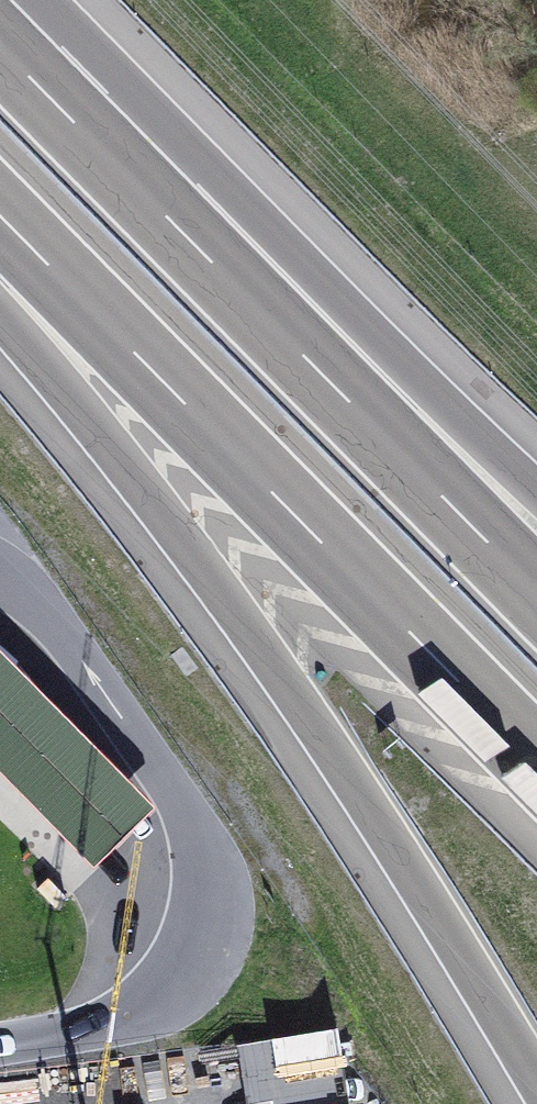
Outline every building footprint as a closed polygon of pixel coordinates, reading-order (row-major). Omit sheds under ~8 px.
[(156,811),(0,653),(0,777),(94,872),(156,811)]
